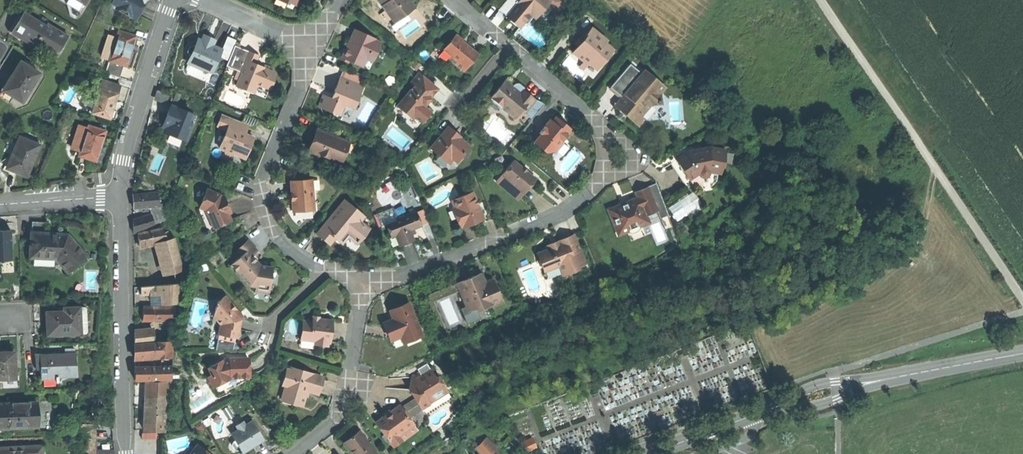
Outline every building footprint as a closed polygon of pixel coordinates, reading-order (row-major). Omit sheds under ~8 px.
[(87,6),(78,0),(62,0),(84,12),(87,6)] [(111,2),(139,17),(142,11),(145,6),(139,3),(141,0),(112,0),(111,2)] [(284,13),(289,1),(287,0),(268,0),(265,5),(284,13)] [(386,7),(395,19),(399,16),(415,4),(412,0),(381,0),(386,7)] [(527,14),(522,10),(526,6),(519,1),(520,0),(504,0),(498,7),(509,16),(519,24),(527,14)] [(519,1),(526,6),(522,10),(527,14),(530,11),(536,15),(541,10),(545,5),(549,0),(520,0),(519,1)] [(545,5),(549,8),(555,13),(566,0),(549,0),(545,5)] [(421,12),(415,4),(399,16),(402,20),(405,24),(421,12)] [(549,8),(545,5),(541,10),(545,13),(549,8)] [(395,25),(402,20),(399,16),(395,19),(386,7),(379,12),(383,18),(387,15),(395,25)] [(22,10),(9,31),(20,38),(34,46),(37,41),(58,54),(69,36),(47,23),(46,25),(22,10)] [(578,45),(574,49),(585,59),(589,63),(596,69),(604,59),(613,50),(605,42),(606,41),(589,25),(580,35),(584,39),(578,45)] [(347,48),(344,55),(350,57),(357,61),(360,54),(364,56),(368,48),(375,51),(380,38),(354,27),(351,34),(347,41),(350,42),(347,48)] [(122,65),(126,66),(131,50),(135,36),(118,30),(116,38),(109,61),(122,65)] [(455,33),(444,47),(450,52),(447,55),(464,69),(478,51),(468,43),(455,33)] [(575,42),(578,45),(584,39),(580,35),(575,42)] [(102,58),(109,61),(116,38),(109,36),(102,58)] [(214,42),(205,38),(203,42),(199,40),(196,47),(192,46),(190,49),(188,53),(194,56),(191,65),(203,70),(204,68),(213,72),(222,49),(213,45),(214,42)] [(227,65),(239,70),(247,51),(235,46),(227,65)] [(348,61),(350,57),(344,55),(347,48),(343,46),(338,56),(348,61)] [(371,59),(375,51),(368,48),(364,56),(367,57),(371,59)] [(573,72),(579,65),(585,59),(574,49),(563,62),(573,72)] [(136,52),(131,50),(126,66),(131,68),(134,60),(136,52)] [(247,51),(239,70),(244,72),(237,87),(247,91),(256,82),(260,83),(272,88),(275,81),(279,71),(264,64),(263,68),(254,64),(258,56),(247,51)] [(367,57),(364,56),(360,54),(357,61),(364,64),(367,57)] [(598,83),(613,66),(604,59),(596,69),(589,63),(584,69),(579,65),(573,72),(578,76),(585,82),(591,76),(598,83)] [(584,69),(589,63),(585,59),(579,65),(584,69)] [(119,77),(122,65),(109,61),(105,73),(119,77)] [(17,96),(25,101),(41,73),(22,62),(13,78),(6,90),(17,96)] [(611,87),(621,96),(618,100),(626,107),(623,111),(639,126),(644,120),(639,110),(647,101),(659,103),(658,90),(664,86),(650,74),(647,78),(641,72),(631,64),(611,87)] [(200,78),(203,70),(191,65),(187,72),(200,78)] [(342,66),(339,74),(362,83),(365,76),(342,66)] [(644,69),(641,72),(647,78),(650,74),(644,69)] [(396,103),(410,116),(413,113),(421,121),(431,110),(423,103),(430,95),(437,87),(418,71),(412,78),(416,81),(413,85),(396,103)] [(321,92),(316,103),(340,113),(345,102),(353,106),(362,83),(339,74),(336,81),(334,87),(337,88),(333,97),(330,95),(321,92)] [(96,86),(100,88),(118,94),(121,87),(99,79),(96,86)] [(504,79),(490,96),(509,111),(514,116),(519,109),(523,112),(535,99),(522,88),(518,92),(511,85),(504,79)] [(516,80),(511,85),(518,92),(522,88),(523,86),(521,84),(516,80)] [(255,94),(260,83),(256,82),(247,91),(255,94)] [(118,94),(100,88),(92,112),(110,118),(113,111),(116,103),(118,94)] [(167,102),(170,94),(160,89),(156,98),(167,102)] [(9,100),(17,96),(6,90),(2,96),(9,100)] [(503,118),(509,111),(490,96),(485,102),(503,118)] [(542,105),(535,99),(523,112),(531,119),(542,105)] [(618,107),(623,111),(626,107),(618,100),(614,104),(618,107)] [(349,117),(353,106),(345,102),(340,113),(349,117)] [(414,129),(421,121),(413,113),(410,116),(396,103),(392,109),(414,129)] [(192,114),(173,106),(169,116),(165,124),(171,126),(168,133),(185,141),(193,124),(188,122),(192,114)] [(557,114),(554,118),(561,123),(564,120),(560,117),(557,114)] [(239,121),(224,115),(220,125),(229,128),(221,146),(228,149),(226,152),(233,155),(235,152),(246,157),(250,147),(255,136),(246,133),(236,129),(239,121)] [(561,123),(554,118),(552,120),(549,118),(538,132),(540,134),(534,141),(547,152),(550,148),(554,151),(563,139),(560,137),(563,132),(566,134),(569,129),(561,123)] [(249,125),(239,121),(236,129),(246,133),(249,125)] [(162,130),(168,133),(171,126),(165,124),(162,130)] [(71,148),(80,150),(87,128),(78,125),(71,148)] [(78,156),(97,162),(101,147),(104,140),(107,131),(88,125),(87,128),(80,150),(78,156)] [(449,125),(431,146),(452,164),(457,158),(459,160),(461,162),(474,147),(458,133),(449,125)] [(211,145),(219,148),(227,130),(219,127),(211,145)] [(327,132),(319,129),(315,139),(311,150),(317,152),(338,161),(346,140),(335,135),(327,132)] [(40,144),(20,136),(8,168),(18,172),(28,176),(40,144)] [(354,143),(346,140),(338,161),(337,165),(340,166),(346,150),(350,152),(354,143)] [(688,152),(675,161),(681,172),(686,180),(697,175),(700,179),(707,178),(709,173),(720,174),(724,152),(707,149),(688,152)] [(337,165),(338,161),(317,152),(315,156),(337,165)] [(506,170),(504,173),(524,188),(529,181),(534,174),(514,159),(506,170)] [(495,178),(498,180),(504,173),(506,170),(503,167),(495,178)] [(518,195),(524,188),(504,173),(498,180),(518,195)] [(291,194),(292,208),(313,207),(311,178),(290,179),(291,194)] [(319,178),(311,178),(313,207),(317,207),(316,188),(319,187),(319,178)] [(657,183),(649,186),(658,210),(661,217),(668,214),(657,183)] [(621,204),(609,209),(618,231),(640,222),(642,226),(651,222),(648,214),(658,210),(649,186),(636,191),(638,197),(621,204)] [(207,189),(200,204),(207,208),(215,227),(232,219),(229,212),(232,209),(228,202),(225,195),(207,189)] [(473,190),(453,198),(456,205),(459,214),(457,215),(461,226),(474,221),(485,217),(473,190)] [(158,192),(134,194),(135,201),(135,207),(162,205),(158,192)] [(230,204),(235,215),(252,207),(246,195),(230,204)] [(323,238),(329,243),(334,236),(342,242),(348,234),(357,242),(369,226),(359,218),(363,214),(344,199),(317,233),(323,238)] [(208,230),(215,227),(207,208),(200,204),(198,208),(208,230)] [(382,224),(387,222),(399,217),(394,204),(376,211),(382,224)] [(163,207),(150,209),(152,214),(155,224),(167,219),(163,207)] [(399,217),(387,222),(392,234),(397,232),(401,242),(407,240),(413,237),(411,233),(409,227),(414,225),(421,222),(416,210),(399,217)] [(134,233),(155,224),(152,214),(134,219),(134,233)] [(32,221),(32,232),(46,232),(46,221),(32,221)] [(642,228),(642,226),(640,222),(618,231),(619,234),(625,232),(626,234),(642,228)] [(140,245),(157,242),(172,238),(169,231),(165,232),(163,227),(155,229),(139,233),(140,245)] [(15,260),(13,228),(0,229),(0,262),(15,260)] [(32,232),(32,255),(58,256),(67,270),(86,255),(68,233),(58,233),(46,232),(32,232)] [(550,248),(538,252),(545,270),(560,264),(564,274),(570,271),(575,269),(574,266),(585,262),(574,233),(559,239),(561,244),(550,248)] [(172,238),(157,242),(162,260),(166,275),(175,272),(181,271),(182,264),(175,238),(172,238)] [(271,283),(273,267),(264,267),(258,259),(253,255),(258,249),(249,239),(238,250),(242,255),(231,265),(249,285),(257,286),(257,282),(271,283)] [(548,243),(550,248),(561,244),(559,239),(554,241),(548,243)] [(572,276),(570,271),(564,274),(560,264),(545,270),(549,279),(553,282),(558,282),(572,276)] [(468,277),(457,281),(466,304),(474,301),(476,306),(477,308),(502,299),(496,284),(488,287),(485,282),(481,271),(468,277)] [(493,278),(485,282),(488,287),(496,284),(493,278)] [(270,291),(271,283),(257,282),(257,286),(256,290),(270,291)] [(178,285),(141,287),(141,294),(152,294),(161,293),(160,304),(176,303),(178,285)] [(152,304),(160,304),(161,293),(152,294),(152,304)] [(236,336),(239,337),(241,326),(242,315),(225,294),(216,303),(214,317),(221,325),(220,334),(236,336)] [(385,322),(389,332),(398,329),(400,334),(415,328),(418,327),(407,295),(392,300),(395,308),(390,310),(382,313),(385,322)] [(165,307),(143,307),(143,314),(143,320),(174,321),(175,306),(165,306),(165,307)] [(50,323),(50,333),(84,332),(84,307),(66,307),(66,310),(50,311),(50,323)] [(28,319),(36,319),(36,310),(28,309),(28,319)] [(332,319),(313,316),(312,321),(303,319),(300,337),(317,340),(316,344),(328,346),(330,333),(332,319)] [(211,339),(219,340),(220,334),(221,325),(214,317),(211,339)] [(417,332),(415,328),(400,334),(398,329),(389,332),(392,341),(417,332)] [(135,332),(135,343),(154,342),(154,332),(147,331),(135,332)] [(172,333),(154,332),(154,342),(166,341),(171,340),(172,333)] [(234,349),(236,336),(220,334),(219,340),(218,347),(234,349)] [(155,367),(155,369),(155,371),(155,379),(172,380),(175,340),(171,340),(166,341),(166,357),(161,358),(161,367),(155,367)] [(154,357),(161,358),(166,357),(166,341),(154,342),(135,343),(135,351),(135,359),(154,357)] [(18,378),(18,347),(3,347),(0,347),(0,379),(18,378)] [(44,369),(44,378),(61,378),(61,375),(79,375),(79,354),(58,354),(44,353),(44,369)] [(249,365),(249,356),(228,356),(209,365),(213,373),(209,375),(213,382),(231,375),(249,375),(249,365)] [(416,397),(423,407),(436,399),(434,394),(446,386),(439,374),(436,376),(429,366),(412,377),(414,379),(411,380),(416,389),(412,391),(416,397)] [(155,369),(135,369),(135,379),(151,379),(150,371),(155,371),(155,369)] [(302,373),(288,369),(283,385),(287,386),(284,396),(293,398),(291,403),(303,406),(308,390),(318,393),(320,385),(323,376),(303,370),(302,373)] [(249,379),(249,375),(231,375),(213,382),(218,392),(249,379)] [(143,429),(165,429),(168,382),(148,382),(146,403),(143,429)] [(449,390),(446,386),(434,394),(436,399),(449,390)] [(453,397),(449,390),(436,399),(423,407),(427,414),(453,397)] [(415,412),(423,407),(416,397),(409,401),(415,412)] [(0,402),(0,428),(40,427),(40,401),(0,402)] [(409,401),(403,405),(410,416),(415,412),(409,401)] [(390,413),(379,420),(394,445),(406,437),(403,432),(416,425),(410,416),(403,405),(390,413)] [(241,447),(244,451),(254,444),(264,438),(252,421),(246,425),(244,421),(236,425),(239,429),(232,434),(237,441),(241,447)] [(419,429),(416,425),(403,432),(406,437),(419,429)] [(345,442),(354,453),(375,453),(377,453),(361,430),(353,437),(345,442)] [(532,437),(522,442),(530,452),(537,448),(532,437)] [(198,444),(190,453),(212,453),(198,444)]
